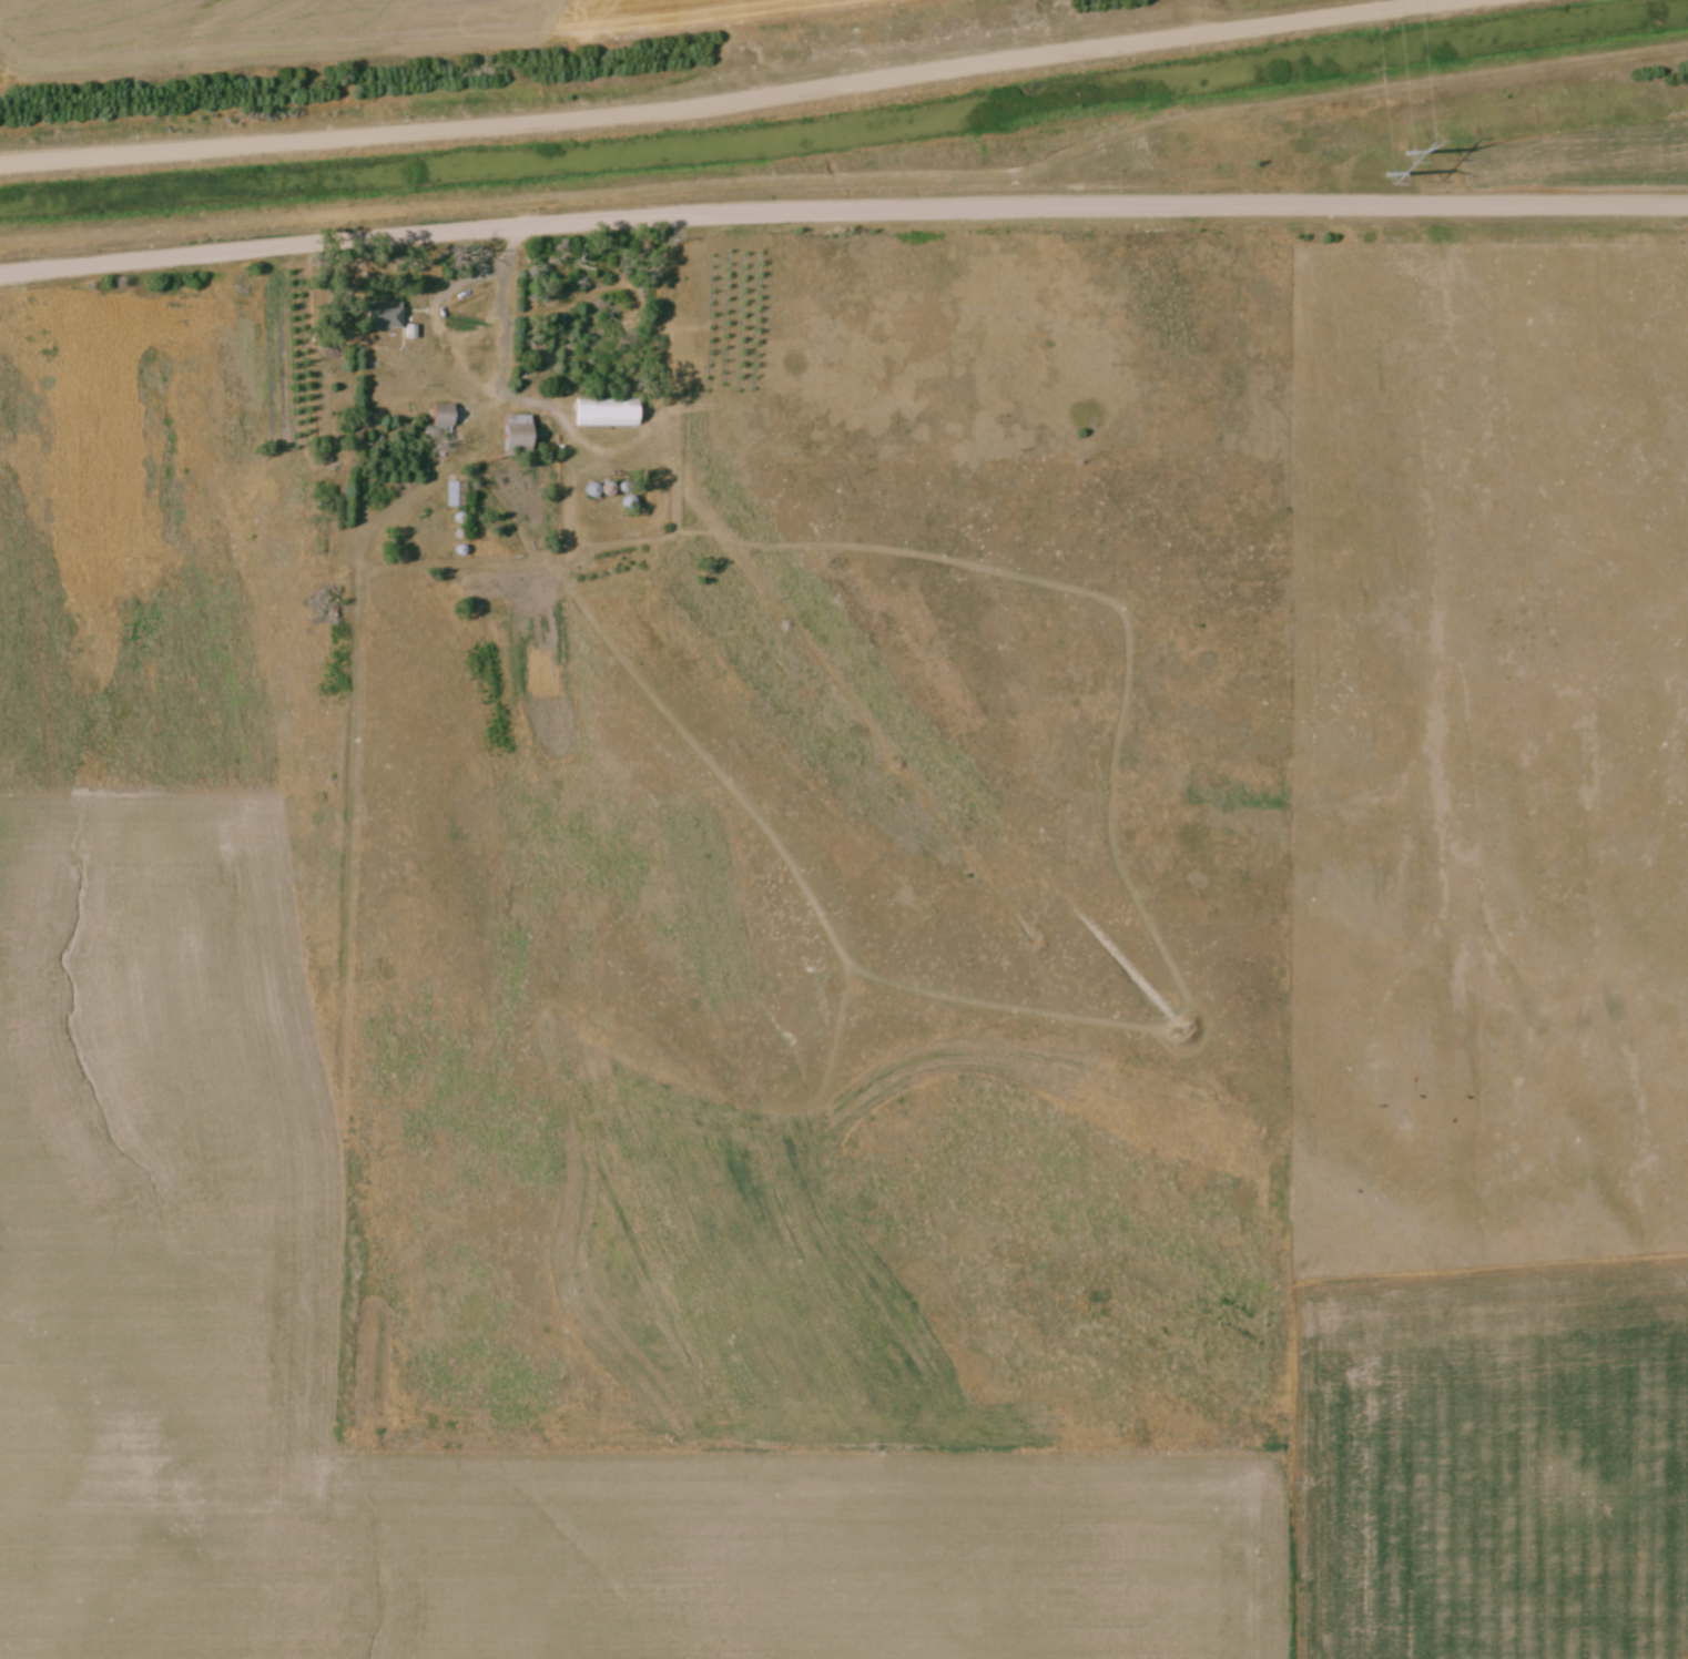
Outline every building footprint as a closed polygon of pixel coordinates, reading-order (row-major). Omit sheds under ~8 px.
[(402,302),(369,302),(368,329),(402,329),(402,302)] [(639,402),(577,402),(577,427),(639,427),(639,402)] [(435,422),(454,422),(454,405),(435,405),(435,422)] [(532,451),(532,417),(506,417),(506,451),(532,451)] [(447,508),(467,508),(467,482),(447,482),(447,508)]
